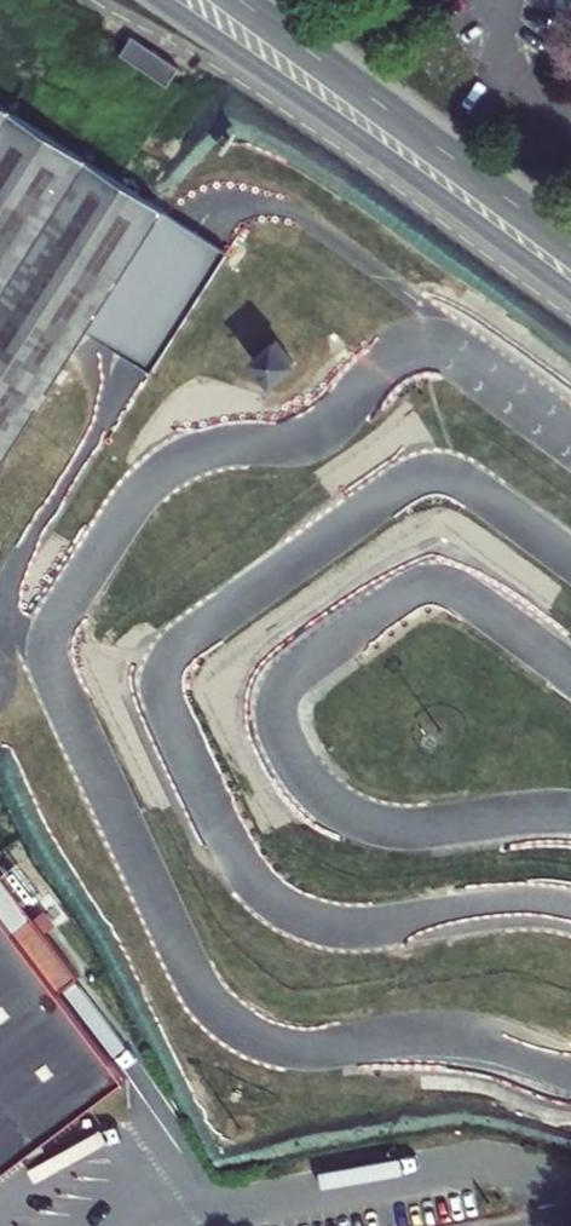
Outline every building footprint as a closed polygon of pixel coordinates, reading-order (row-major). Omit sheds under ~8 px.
[(101,67),(150,96),(163,78),(113,48),(101,67)] [(72,359),(88,335),(162,210),(144,199),(0,106),(0,470),(72,359)] [(163,211),(162,210),(88,335),(118,353),(155,374),(229,249),(190,226),(163,211)] [(274,339),(254,356),(273,380),(294,363),(274,339)] [(0,867),(0,1174),(26,1155),(128,1078),(45,966),(64,952),(0,867)]
